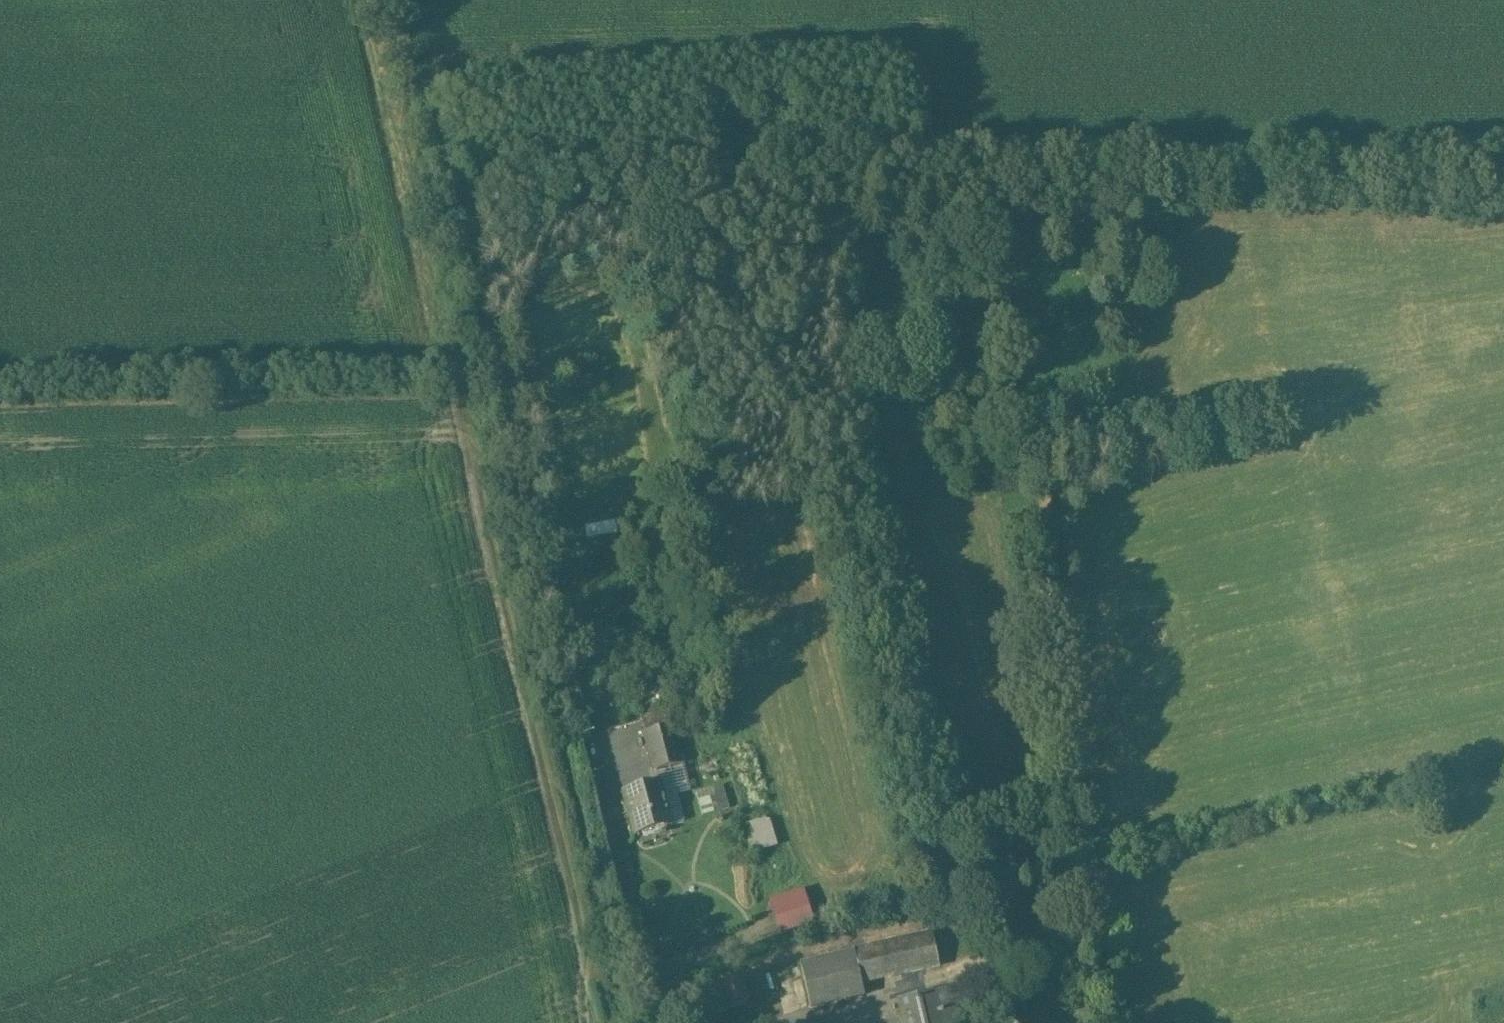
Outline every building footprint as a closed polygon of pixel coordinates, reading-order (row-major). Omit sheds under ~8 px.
[(669,724),(643,731),(652,768),(679,761),(669,724)] [(658,782),(624,790),(635,833),(669,825),(658,782)] [(742,825),(750,854),(776,846),(768,818),(742,825)] [(802,889),(768,900),(779,934),(813,923),(802,889)] [(929,930),(852,948),(853,951),(859,981),(937,963),(929,930)] [(853,951),(800,963),(809,1004),(862,992),(859,981),(853,951)] [(898,998),(904,1022),(958,1022),(949,986),(898,998)]
